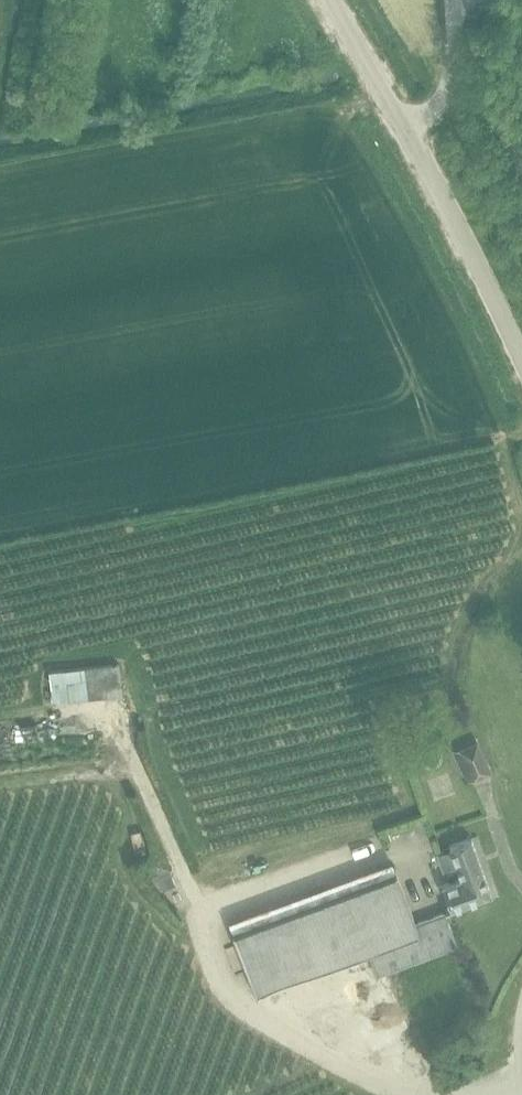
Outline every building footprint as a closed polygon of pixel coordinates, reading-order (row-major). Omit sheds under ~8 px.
[(52,700),(122,693),(119,664),(49,670),(52,700)] [(477,740),(452,752),(467,783),(492,772),(477,740)] [(445,910),(446,910),(490,893),(471,837),(449,845),(450,847),(443,849),(437,852),(443,869),(457,864),(462,877),(441,884),(450,908),(445,910)] [(165,858),(150,864),(161,890),(176,883),(165,858)] [(445,910),(444,910),(444,912),(415,923),(394,865),(230,926),(256,996),(369,954),(377,977),(392,971),(459,947),(446,910),(445,910)]
